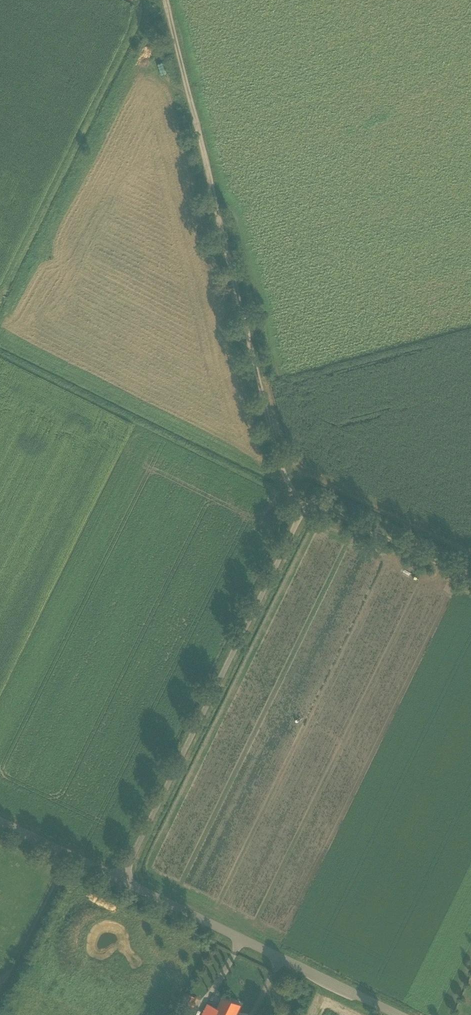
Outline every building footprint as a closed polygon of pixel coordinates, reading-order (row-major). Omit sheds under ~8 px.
[(241,1005),(223,996),(217,1008),(208,1004),(202,1014),(236,1014),(241,1005)]
